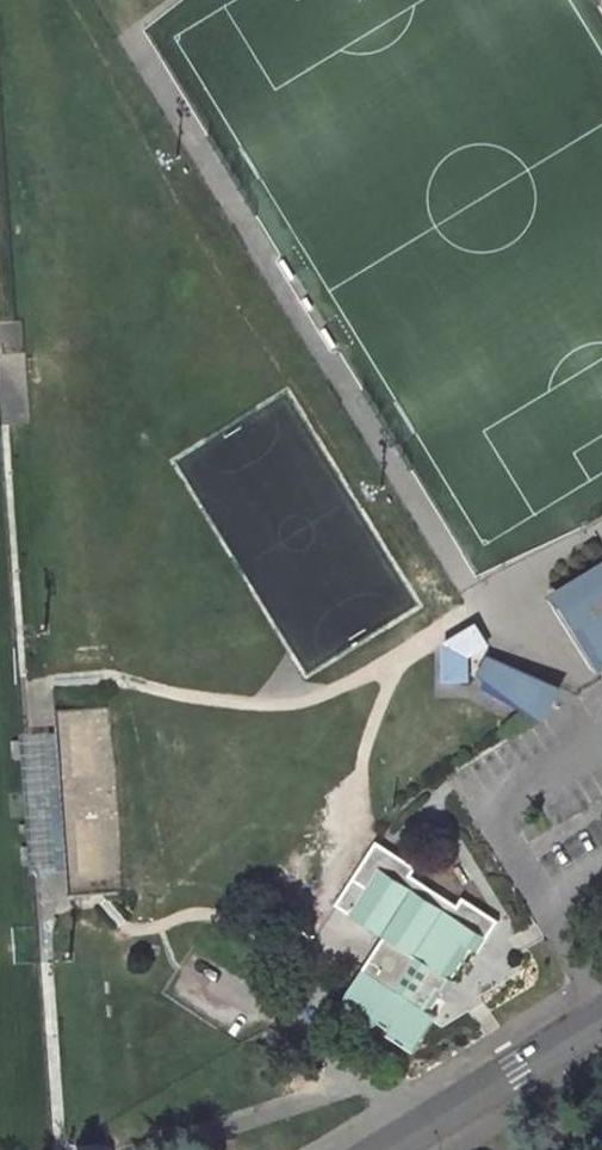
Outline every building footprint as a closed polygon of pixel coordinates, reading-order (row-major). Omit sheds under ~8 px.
[(545,602),(562,613),(601,589),(601,567),(545,602)] [(562,613),(563,613),(601,675),(601,589),(562,613)] [(476,648),(489,648),(489,634),(450,633),(450,680),(476,680),(476,648)] [(544,693),(488,663),(478,681),(533,711),(544,693)] [(112,713),(57,717),(70,902),(125,898),(112,713)] [(445,986),(470,946),(476,949),(494,920),(459,898),(453,908),(405,878),(410,870),(369,846),(344,888),(364,899),(350,923),(383,943),(344,1005),(355,1012),(351,1019),(368,1029),(372,1023),(386,1032),(382,1038),(413,1057),(437,1019),(428,1013),(445,986)] [(299,987),(326,1005),(337,988),(310,970),(299,987)]
